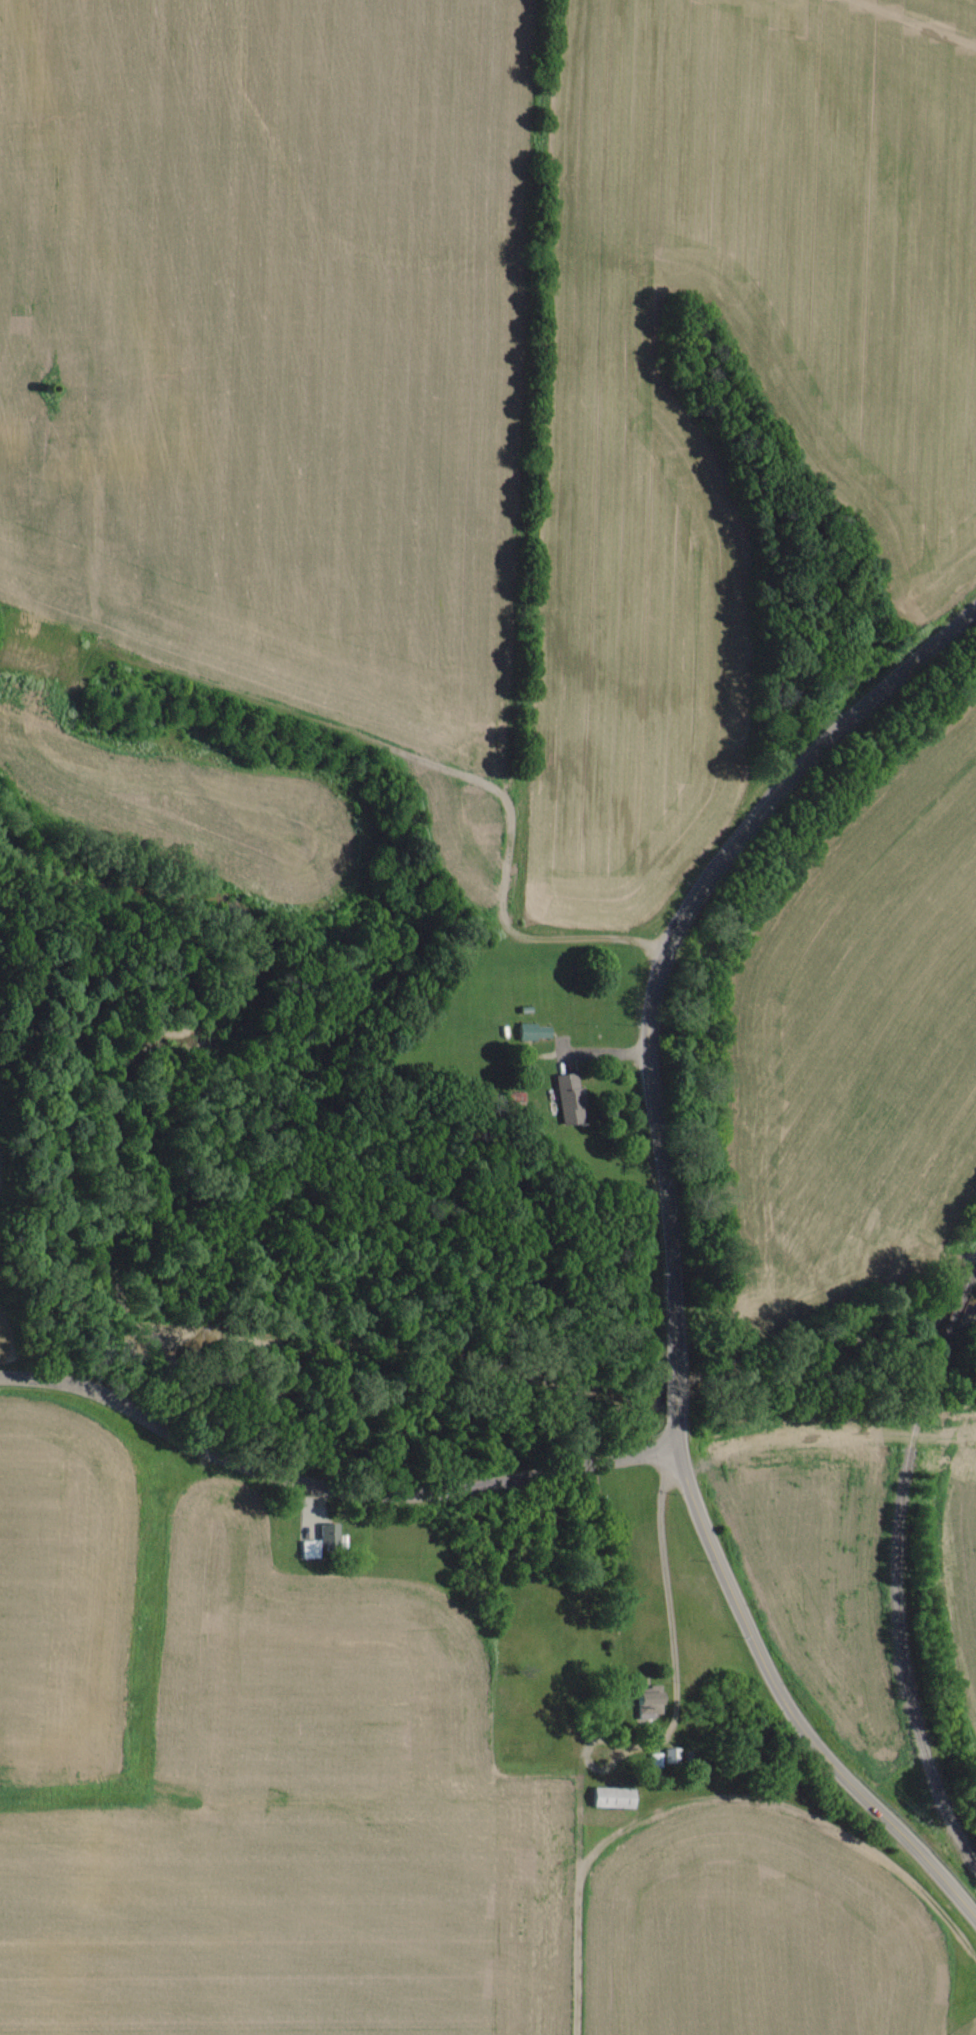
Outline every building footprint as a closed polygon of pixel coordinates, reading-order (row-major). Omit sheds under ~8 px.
[(549,1041),(550,1026),(518,1025),(517,1040),(549,1041)] [(584,1123),(580,1088),(577,1089),(575,1074),(554,1076),(560,1126),(584,1123)] [(300,1541),(300,1560),(319,1559),(319,1546),(344,1545),(344,1537),(337,1537),(337,1524),(317,1525),(318,1541),(300,1541)] [(648,1768),(660,1768),(660,1754),(648,1754),(648,1768)] [(589,1807),(631,1809),(632,1790),(589,1788),(589,1807)]
